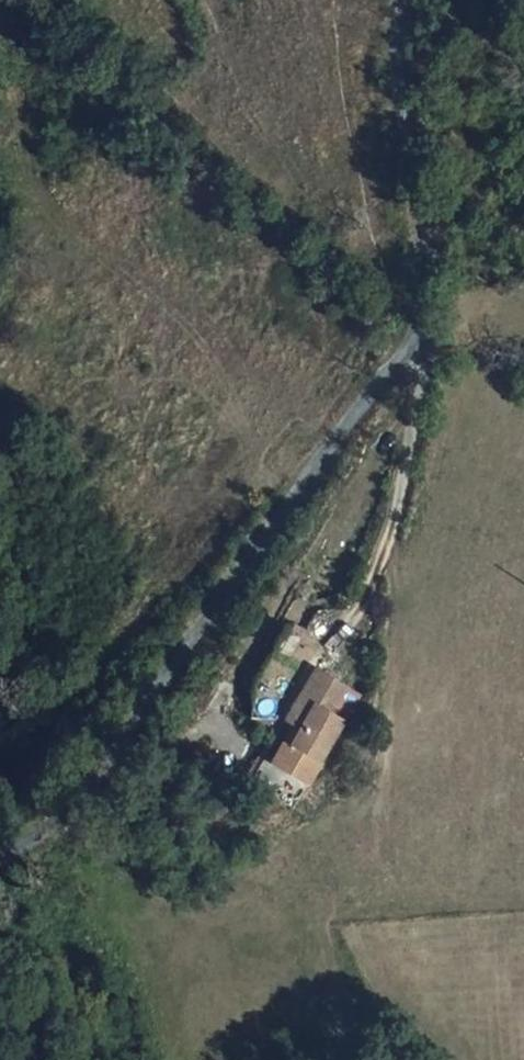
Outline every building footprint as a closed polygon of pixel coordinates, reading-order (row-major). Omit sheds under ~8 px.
[(322,665),(294,713),(300,717),(307,721),(297,737),(324,753),(341,724),(328,715),(348,681),(338,675),(341,671),(328,664),(326,668),(322,665)] [(307,721),(300,717),(282,746),(317,767),(325,754),(324,753),(297,737),(307,721)] [(273,741),(253,773),(297,800),(317,767),(282,746),(273,741)]
